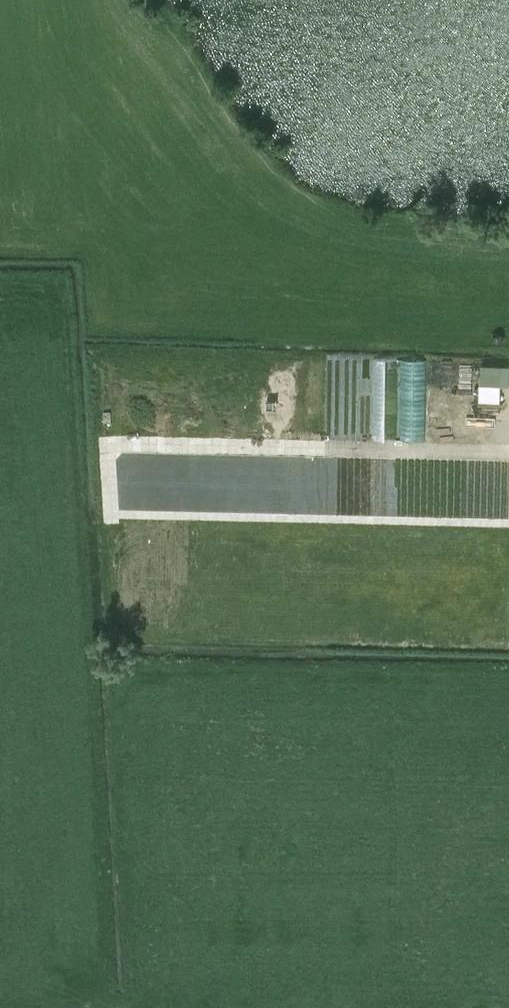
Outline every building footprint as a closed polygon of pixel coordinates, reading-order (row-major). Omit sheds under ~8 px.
[(480,365),(480,385),(498,385),(499,366),(480,365)]
